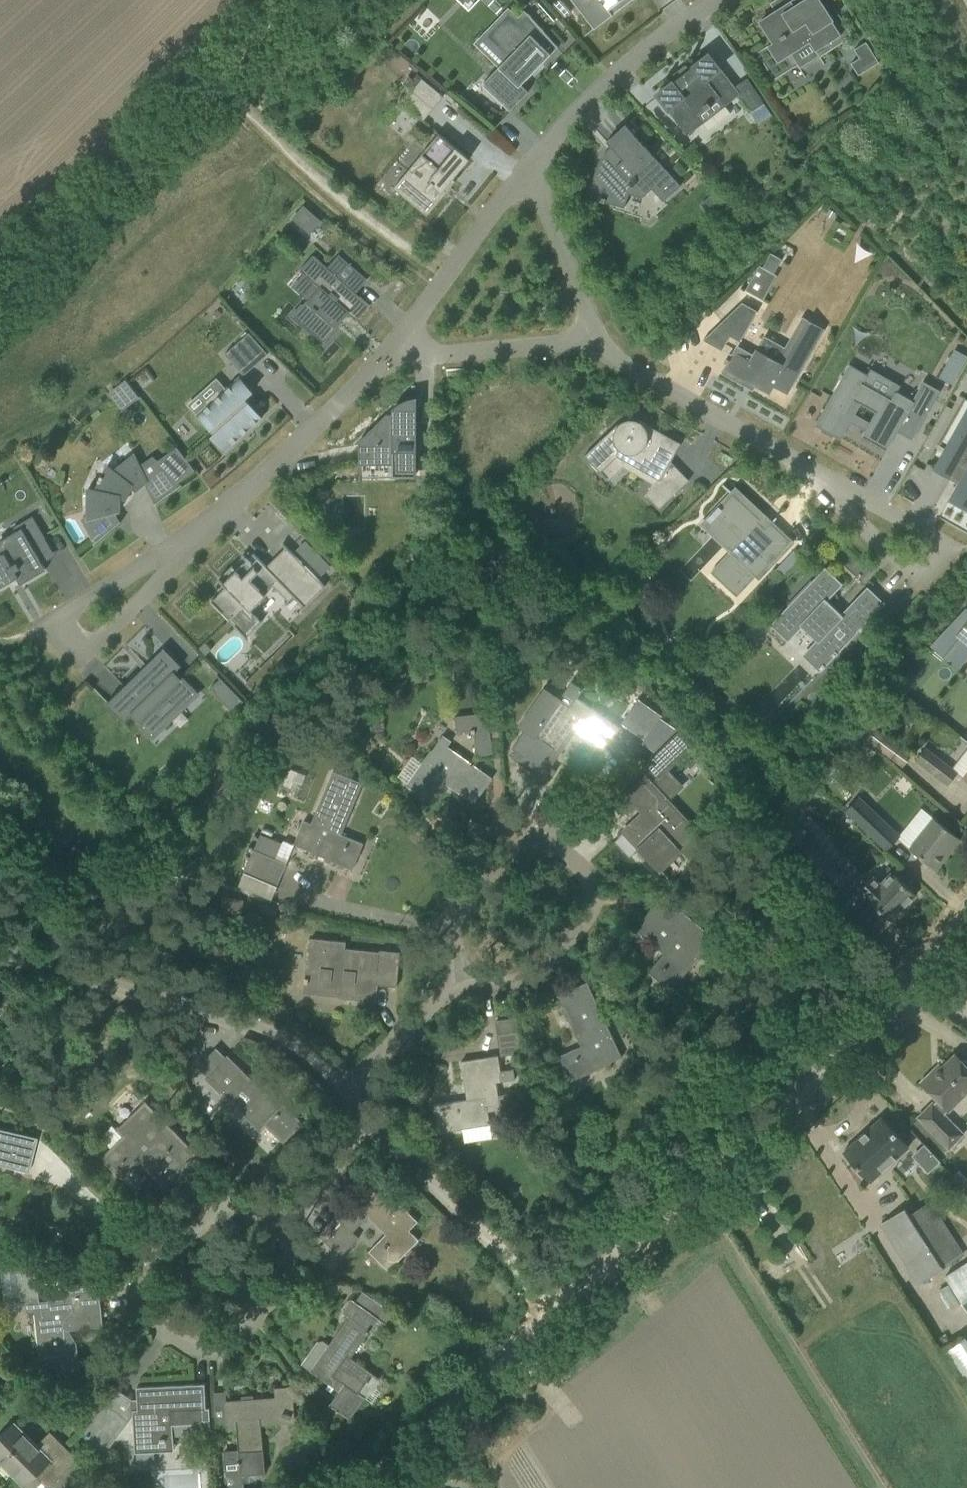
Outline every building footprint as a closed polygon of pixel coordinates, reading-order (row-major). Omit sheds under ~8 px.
[(553,5),(564,17),(570,11),(560,0),(559,0),(553,5)] [(594,29),(632,0),(572,0),(594,29)] [(778,62),(809,42),(815,51),(841,35),(832,21),(834,20),(821,0),(791,0),(784,4),(785,5),(759,22),(772,43),(767,46),(778,62)] [(557,49),(527,14),(517,23),(508,14),(487,35),(510,57),(501,66),(500,65),(482,83),(509,110),(527,92),(518,84),(523,79),(526,81),(544,63),(541,60),(547,55),(549,57),(557,49)] [(858,74),(879,61),(866,41),(854,49),(859,57),(851,62),(858,74)] [(734,87),(708,54),(689,69),(685,64),(672,74),(676,79),(657,94),(687,133),(703,121),(697,114),(705,108),(707,110),(711,106),(710,104),(718,98),(723,105),(738,94),(750,112),(764,103),(747,78),(734,87)] [(408,76),(403,83),(411,91),(417,83),(408,76)] [(423,120),(443,96),(422,78),(417,83),(411,91),(401,103),(423,120)] [(600,200),(604,202),(604,201),(620,206),(625,192),(640,197),(642,198),(643,197),(643,196),(652,188),(663,201),(680,185),(625,124),(606,141),(615,151),(605,160),(601,157),(599,161),(597,165),(596,169),(591,183),(593,183),(589,195),(600,198),(600,200)] [(453,178),(468,161),(465,158),(466,156),(439,133),(421,154),(428,160),(416,175),(409,169),(397,184),(396,184),(393,187),(427,215),(456,180),(453,178)] [(711,195),(702,203),(711,213),(720,205),(711,195)] [(309,231),(319,221),(303,207),(294,218),(309,231)] [(370,305),(344,283),(355,271),(341,258),(330,270),(313,255),(299,270),(320,288),(308,301),(307,299),(293,315),(324,342),(338,327),(336,325),(347,312),(356,320),(370,305)] [(758,265),(744,289),(761,299),(775,274),(758,265)] [(742,302),(703,340),(722,350),(730,336),(740,342),(757,311),(742,302)] [(721,373),(739,383),(742,378),(768,392),(767,393),(769,394),(770,392),(769,392),(773,385),(787,393),(823,328),(802,316),(777,360),(757,349),(754,354),(736,345),(728,359),(726,358),(724,362),(726,363),(721,373)] [(249,332),(237,343),(225,354),(244,375),(268,354),(249,332)] [(901,385),(870,368),(867,374),(849,364),(815,425),(841,440),(851,422),(865,430),(862,436),(886,450),(897,431),(912,440),(940,390),(923,381),(912,400),(897,392),(901,385)] [(205,400),(209,404),(198,414),(215,433),(211,436),(224,451),(241,435),(240,434),(247,427),(249,429),(262,417),(245,398),(252,391),(239,377),(222,393),(218,388),(205,400)] [(125,380),(114,388),(128,405),(138,397),(125,380)] [(417,477),(417,397),(412,397),(410,397),(407,398),(404,399),(403,400),(401,401),(398,403),(395,405),(394,406),(392,409),(392,414),(386,414),(359,440),(359,464),(392,464),(392,477),(417,477)] [(934,466),(935,466),(959,480),(950,496),(951,497),(966,506),(966,407),(934,466)] [(655,477),(646,494),(659,508),(689,480),(670,461),(680,443),(639,420),(639,421),(636,420),(633,419),(630,419),(628,419),(625,420),(622,421),(621,422),(619,424),(618,423),(584,455),(600,472),(617,456),(655,477)] [(179,485),(152,458),(140,467),(134,454),(113,470),(107,465),(102,476),(101,475),(100,476),(101,476),(100,480),(98,479),(98,480),(100,481),(95,491),(99,492),(99,514),(83,518),(95,541),(93,543),(94,544),(121,521),(120,520),(119,522),(114,511),(116,511),(121,512),(121,497),(125,498),(131,486),(135,490),(146,482),(155,502),(153,503),(154,504),(182,485),(181,484),(179,485)] [(710,572),(736,596),(789,540),(770,522),(765,528),(757,521),(760,518),(733,493),(719,508),(720,509),(718,512),(715,509),(707,518),(710,521),(715,516),(740,540),(710,572)] [(32,516),(14,527),(16,531),(7,536),(8,537),(0,542),(0,546),(4,552),(0,554),(0,587),(11,581),(10,580),(16,576),(20,584),(46,569),(42,562),(55,555),(32,516)] [(325,586),(286,546),(266,566),(261,561),(255,567),(247,559),(236,570),(232,566),(218,579),(226,586),(211,602),(245,637),(261,622),(248,609),(278,580),(304,607),(325,586)] [(315,548),(305,557),(321,574),(331,565),(315,548)] [(812,646),(827,661),(829,662),(834,656),(835,657),(838,653),(837,653),(858,631),(856,629),(865,619),(867,622),(885,603),(884,602),(883,603),(867,588),(842,614),(826,600),(841,584),(825,569),(826,568),(825,567),(770,624),(771,626),(772,625),(787,640),(805,622),(821,637),(812,646)] [(931,643),(957,664),(966,652),(966,606),(931,643)] [(204,641),(198,648),(204,655),(211,648),(204,641)] [(194,689),(182,677),(183,676),(182,675),(179,678),(174,672),(181,665),(164,647),(106,703),(123,721),(131,714),(137,719),(135,721),(136,722),(136,721),(149,734),(149,733),(151,735),(168,718),(164,715),(165,714),(160,710),(170,701),(178,709),(196,691),(194,690),(194,689)] [(901,685),(907,690),(916,680),(910,675),(901,685)] [(220,677),(210,687),(231,710),(242,700),(220,677)] [(512,747),(515,750),(511,756),(548,782),(556,771),(547,765),(570,731),(603,753),(621,727),(577,697),(570,707),(545,689),(520,725),(525,728),(512,747)] [(621,722),(646,738),(663,714),(638,697),(621,722)] [(454,716),(457,732),(471,730),(471,733),(474,732),(477,755),(480,757),(492,756),(490,740),(491,740),(487,712),(454,716)] [(878,725),(868,739),(901,765),(911,751),(878,725)] [(656,776),(654,778),(672,797),(685,785),(669,769),(695,745),(680,729),(644,763),(656,776)] [(405,784),(412,789),(429,801),(442,781),(474,803),(492,778),(439,740),(431,750),(430,749),(405,784)] [(915,759),(948,784),(958,771),(925,745),(915,759)] [(305,819),(294,843),(293,844),(294,845),(352,869),(363,843),(341,834),(362,783),(333,770),(312,822),(305,819)] [(640,848),(660,869),(680,851),(677,847),(695,830),(645,777),(620,800),(630,811),(636,805),(643,812),(623,831),(639,847),(640,848)] [(845,811),(886,849),(899,835),(858,796),(845,811)] [(908,847),(920,856),(936,869),(960,839),(933,816),(908,847)] [(802,863),(830,892),(845,876),(818,848),(820,845),(804,828),(787,844),(804,861),(802,863)] [(261,832),(245,870),(278,884),(287,863),(275,858),(283,841),(261,832)] [(857,892),(873,907),(875,905),(891,920),(916,894),(892,872),(881,884),(873,876),(857,892)] [(218,917),(239,922),(244,899),(223,894),(218,917)] [(702,931),(703,930),(662,895),(635,928),(664,953),(649,971),(670,989),(712,939),(702,931)] [(281,915),(278,926),(287,928),(289,917),(281,915)] [(338,997),(376,1001),(378,984),(397,986),(400,952),(380,950),(380,952),(345,948),(346,941),(311,938),(307,977),(305,977),(304,982),(306,983),(306,990),(339,993),(338,997)] [(559,1055),(568,1073),(571,1079),(610,1062),(610,1061),(620,1056),(587,981),(558,994),(581,1045),(559,1055)] [(496,1020),(501,1055),(522,1051),(516,1017),(496,1020)] [(241,1071),(243,1070),(227,1054),(226,1056),(216,1047),(198,1065),(208,1074),(205,1077),(221,1092),(222,1091),(230,1098),(224,1105),(241,1123),(246,1118),(260,1131),(268,1123),(283,1138),(299,1122),(272,1095),(275,1092),(268,1085),(265,1088),(260,1083),(257,1086),(241,1071)] [(966,1092),(966,1062),(966,1061),(962,1060),(955,1053),(935,1073),(932,1070),(920,1081),(938,1099),(933,1103),(932,1102),(918,1117),(949,1148),(965,1132),(945,1112),(947,1109),(949,1111),(966,1092)] [(497,1081),(515,1078),(513,1068),(500,1070),(498,1055),(461,1061),(467,1099),(434,1104),(438,1132),(491,1123),(489,1109),(509,1106),(508,1092),(499,1093),(497,1081)] [(528,1089),(519,1090),(520,1100),(530,1099),(528,1089)] [(121,1177),(138,1160),(165,1187),(198,1155),(145,1101),(117,1129),(123,1136),(101,1157),(121,1177)] [(843,1151),(870,1181),(908,1146),(881,1116),(843,1151)] [(28,1172),(36,1138),(0,1129),(0,1166),(28,1172)] [(923,1142),(910,1154),(927,1173),(939,1161),(923,1142)] [(369,1250),(389,1270),(419,1239),(409,1229),(418,1221),(380,1184),(358,1206),(386,1233),(369,1250)] [(879,1223),(918,1283),(965,1253),(930,1199),(909,1213),(905,1206),(879,1223)] [(324,1240),(340,1256),(359,1237),(343,1221),(324,1240)] [(966,1309),(966,1261),(945,1275),(966,1309)] [(16,1284),(24,1283),(25,1290),(35,1289),(33,1266),(14,1268),(16,1284)] [(25,1298),(27,1311),(34,1310),(40,1357),(56,1356),(58,1370),(78,1368),(75,1343),(66,1344),(64,1330),(103,1326),(98,1282),(74,1284),(74,1279),(61,1281),(63,1299),(40,1301),(39,1296),(25,1298)] [(350,1358),(379,1318),(352,1299),(347,1299),(342,1307),(343,1311),(349,1316),(329,1344),(323,1340),(317,1341),(301,1363),(339,1390),(329,1404),(350,1418),(365,1397),(359,1392),(372,1373),(350,1358)] [(966,1379),(966,1339),(965,1336),(947,1348),(966,1379)] [(133,1409),(134,1429),(135,1451),(174,1449),(173,1423),(192,1422),(193,1428),(210,1427),(209,1407),(206,1408),(204,1383),(137,1387),(138,1409),(133,1409)] [(223,1452),(226,1487),(243,1487),(242,1474),(265,1473),(261,1424),(295,1422),(292,1386),(275,1387),(275,1396),(226,1400),(228,1429),(237,1428),(238,1451),(223,1452)] [(101,1407),(84,1430),(98,1462),(125,1426),(129,1420),(105,1402),(101,1407)] [(25,1485),(43,1467),(56,1480),(79,1458),(50,1430),(38,1443),(15,1420),(0,1435),(0,1466),(6,1461),(16,1470),(13,1473),(25,1485)]
